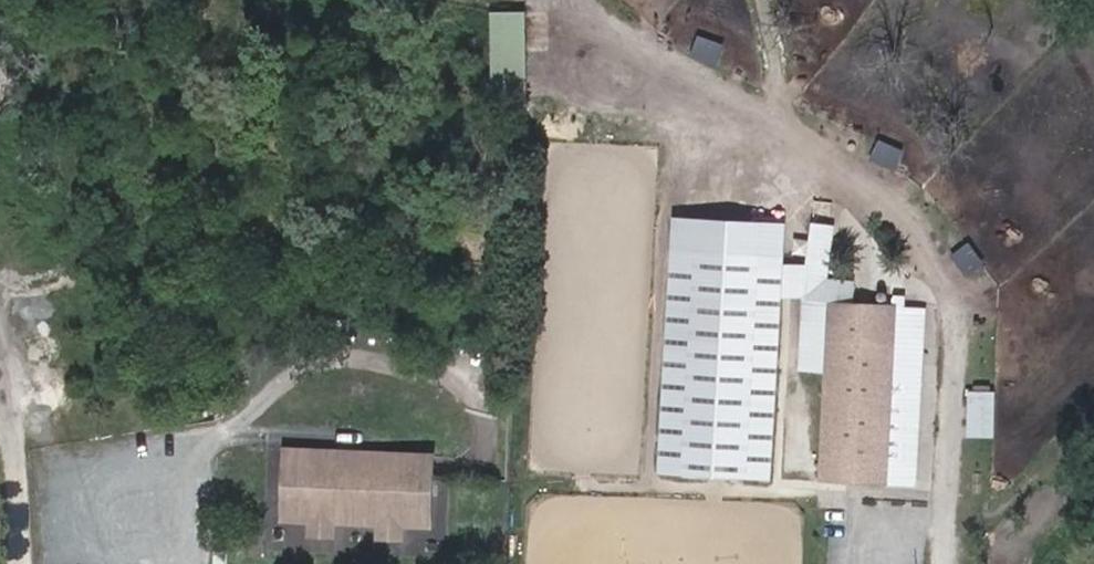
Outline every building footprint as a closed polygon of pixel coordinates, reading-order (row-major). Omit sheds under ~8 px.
[(496,5),(495,82),(531,83),(532,6),(496,5)] [(767,481),(783,224),(675,217),(658,474),(767,481)] [(829,349),(822,480),(905,486),(915,309),(855,306),(856,287),(824,286),(826,230),(806,229),(802,305),(829,307),(827,339),(803,338),(802,348),(829,349)] [(925,309),(915,309),(905,486),(915,486),(925,309)] [(972,431),(999,432),(999,386),(972,386),(972,431)] [(264,516),(290,518),(312,520),(356,523),(373,523),(376,524),(399,526),(401,505),(404,454),(267,444),(264,516)] [(312,532),(312,520),(290,518),(290,531),(312,532)] [(373,523),(356,523),(355,534),(376,535),(376,524),(373,523)]
